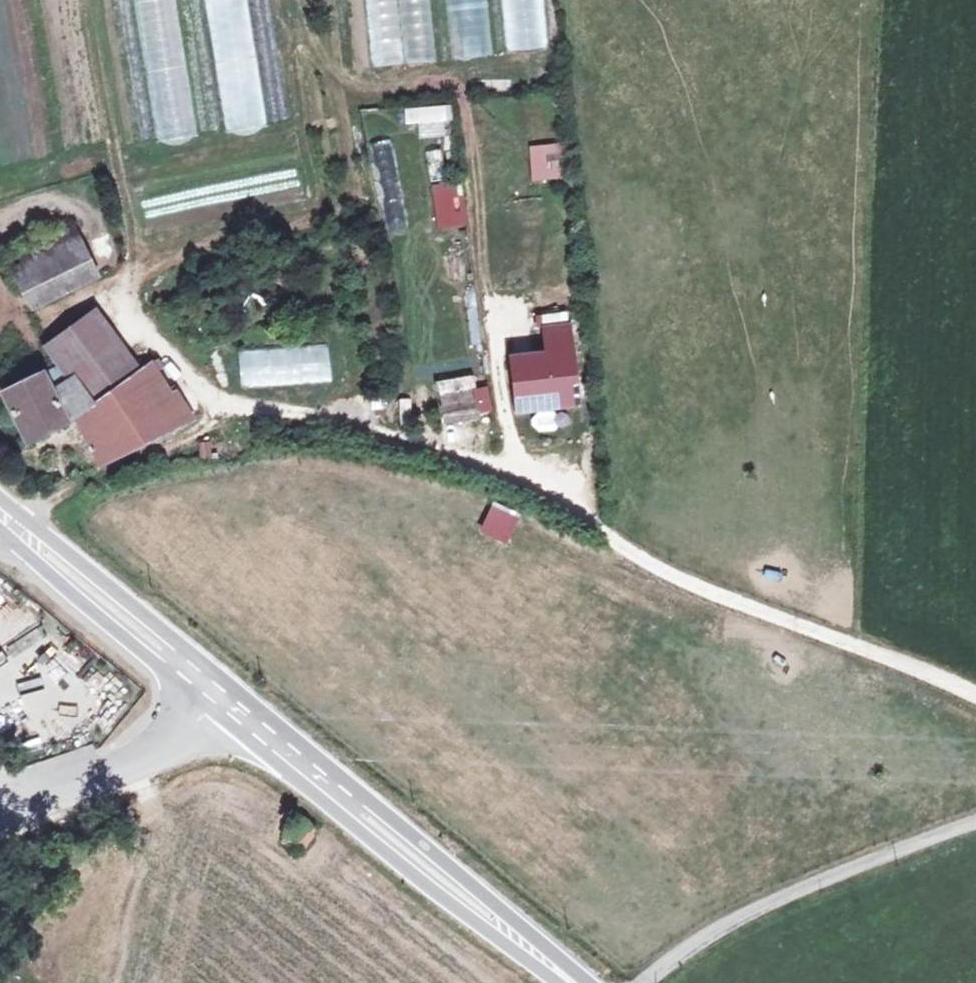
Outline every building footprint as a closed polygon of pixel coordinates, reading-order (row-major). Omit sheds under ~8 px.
[(156,143),(196,137),(175,0),(134,0),(156,143)] [(266,128),(246,0),(206,0),(226,134),(266,128)] [(433,62),(428,0),(364,0),(369,67),(433,62)] [(485,0),(445,0),(449,60),(489,57),(485,0)] [(503,54),(545,51),(541,0),(499,0),(503,54)] [(562,179),(559,142),(527,144),(530,181),(562,179)] [(74,225),(5,261),(31,313),(102,278),(74,225)] [(49,346),(73,380),(75,379),(93,403),(135,373),(92,313),(49,346)] [(567,327),(544,330),(547,354),(570,351),(567,327)] [(237,350),(239,388),(331,382),(329,344),(237,350)] [(547,354),(512,357),(518,406),(575,400),(570,351),(547,354)] [(140,381),(157,371),(151,361),(135,373),(93,403),(75,379),(73,380),(54,393),(46,376),(4,397),(28,442),(76,417),(99,464),(190,420),(176,396),(173,397),(155,407),(140,381)] [(173,397),(157,371),(140,381),(155,407),(173,397)] [(575,400),(518,406),(513,406),(514,413),(576,406),(575,400)] [(475,403),(452,406),(453,419),(477,416),(475,403)] [(453,419),(452,406),(442,407),(444,420),(453,419)] [(0,728),(0,731),(17,744),(29,729),(11,714),(0,728)]
